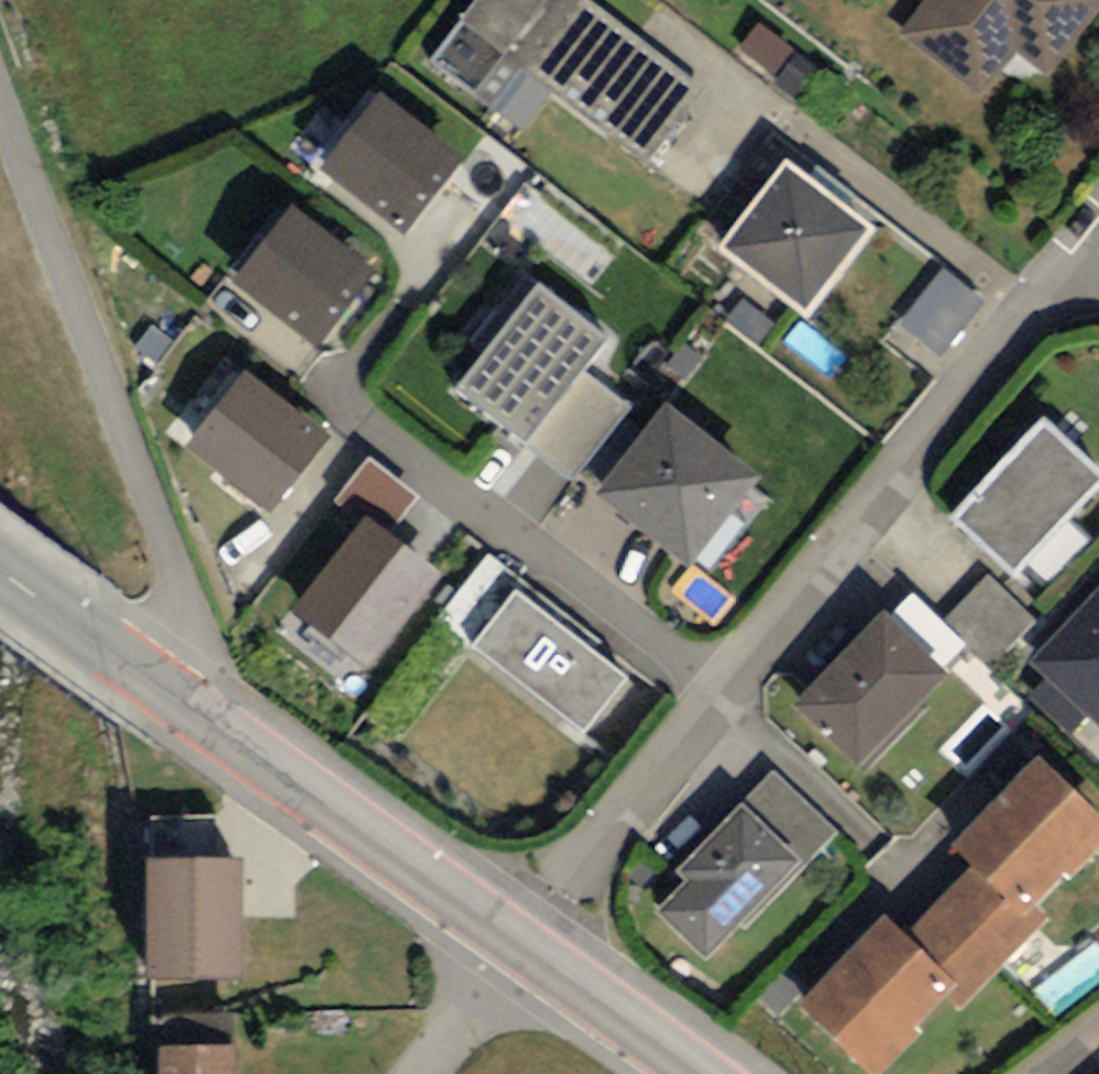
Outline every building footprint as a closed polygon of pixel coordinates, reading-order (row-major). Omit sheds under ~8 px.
[(577,0),(480,0),(427,68),(488,114),(518,74),(646,170),(703,95),(577,0)] [(897,40),(979,103),(1015,57),(1048,82),(1098,16),(1098,0),(928,0),(897,40)] [(463,171),(379,107),(323,180),(406,244),(463,171)] [(788,177),(724,256),(805,322),(869,243),(788,177)] [(379,287),(298,220),(234,296),(315,363),(379,287)] [(983,308),(943,276),(901,329),(941,361),(983,308)] [(604,346),(536,292),(455,395),(523,448),(604,346)] [(331,449),(243,380),(184,456),(272,524),(331,449)] [(664,419),(594,502),(689,581),(759,496),(664,419)] [(952,527),(1016,588),(1098,500),(1098,480),(1045,429),(952,527)] [(441,585),(368,527),(293,622),(366,679),(441,585)] [(1039,621),(988,572),(938,625),(967,652),(972,647),(994,668),(1039,621)] [(628,690),(514,601),(472,654),(585,744),(628,690)] [(1030,674),(1098,740),(1098,602),(1030,674)] [(885,621),(801,711),(870,774),(953,684),(885,621)] [(953,859),(972,879),(1023,930),(1036,917),(1061,886),(1070,897),(1098,863),(1098,826),(1039,767),(953,859)] [(656,924),(705,970),(801,871),(742,814),(676,882),(687,892),(656,924)] [(146,872),(147,991),(240,991),(240,871),(146,872)] [(972,879),(905,945),(958,999),(947,1010),(960,1023),(1052,932),(1036,917),(1023,930),(972,879)] [(885,928),(797,1019),(854,1073),(893,1073),(921,1046),(916,1040),(947,1010),(958,999),(905,945),(885,928)] [(165,1073),(237,1073),(236,1056),(165,1058),(165,1073)]
